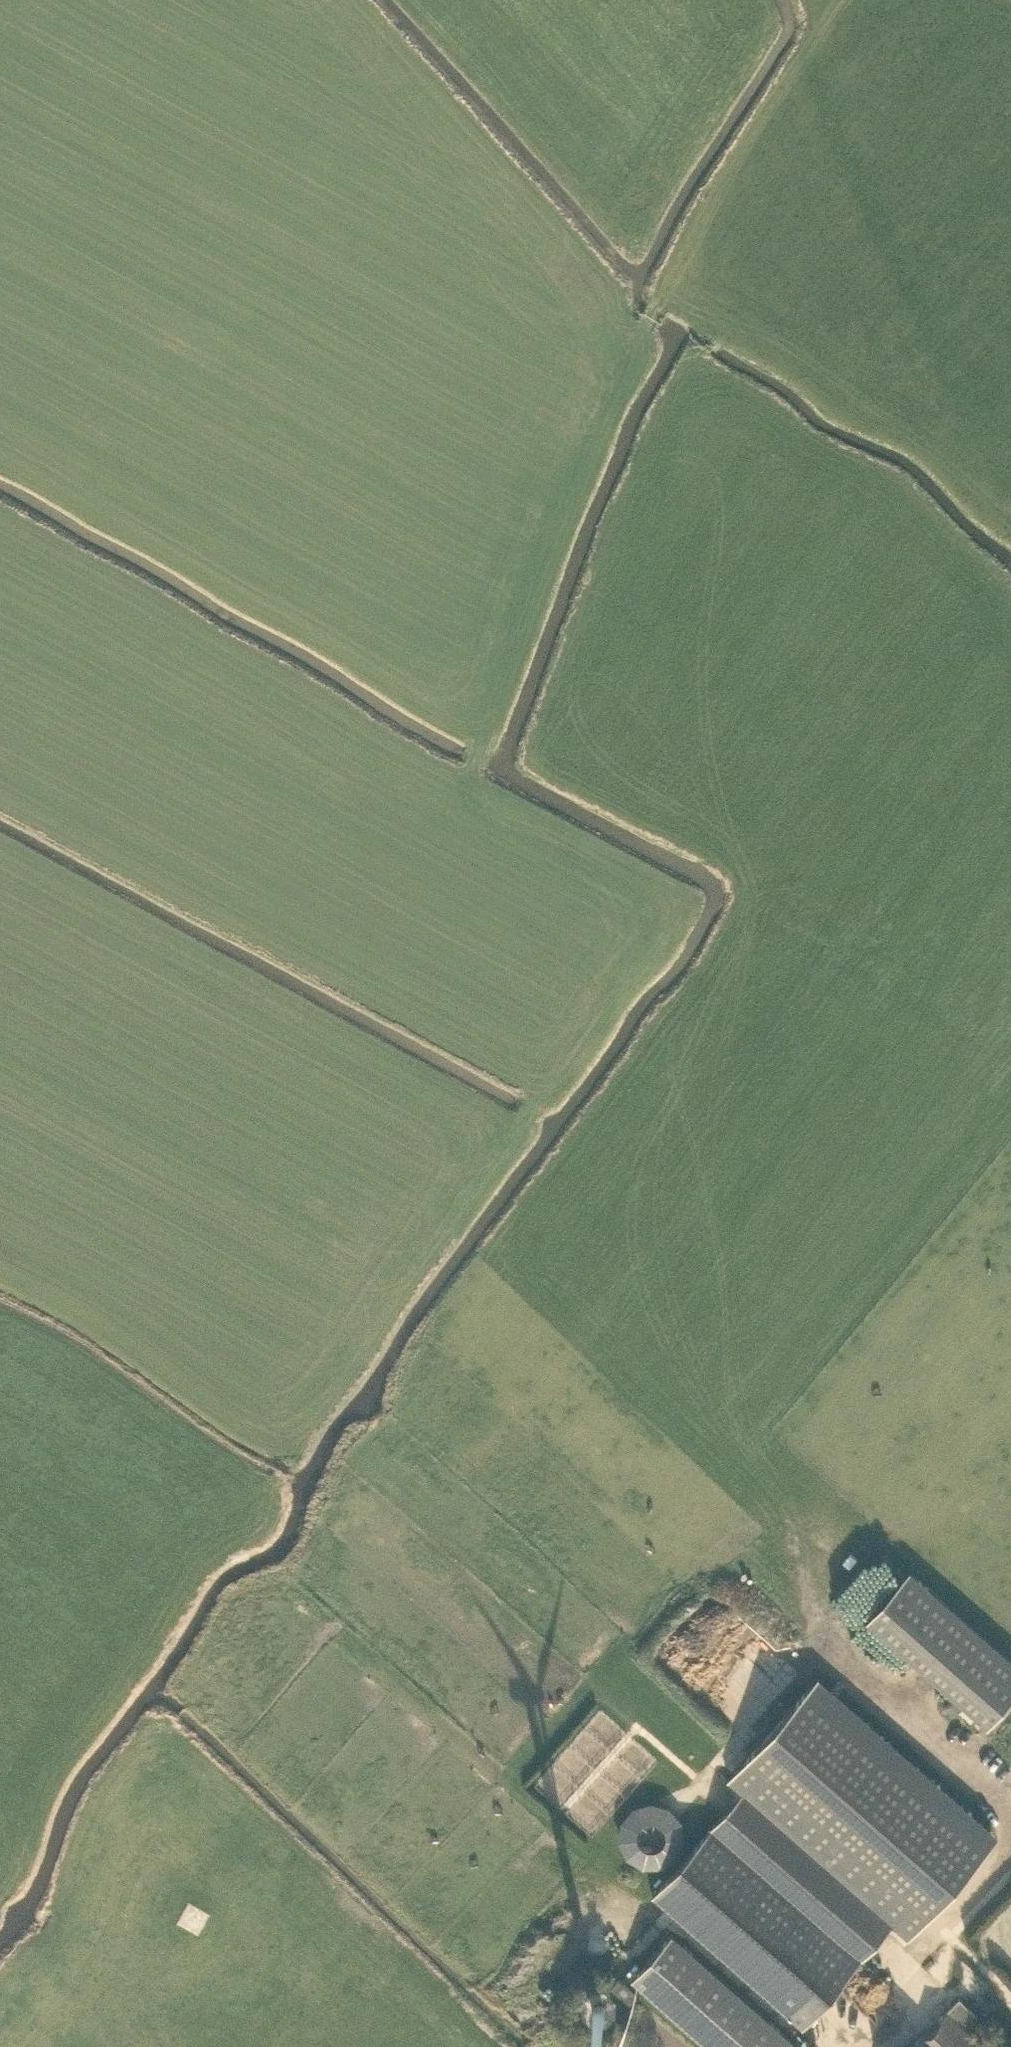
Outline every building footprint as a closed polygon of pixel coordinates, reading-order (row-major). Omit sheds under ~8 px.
[(867,1617),(987,1723),(1010,1696),(1010,1659),(909,1569),(867,1617)] [(653,1894),(804,2026),(894,1924),(924,1950),(1003,1860),(823,1701),(653,1894)] [(643,1867),(696,1843),(673,1791),(620,1815),(643,1867)] [(787,2044),(792,2038),(673,1933),(632,1979),(709,2046),(790,2046),(787,2044)] [(967,2027),(979,2015),(960,1997),(948,2009),(911,2046),(987,2046),(967,2027)]
